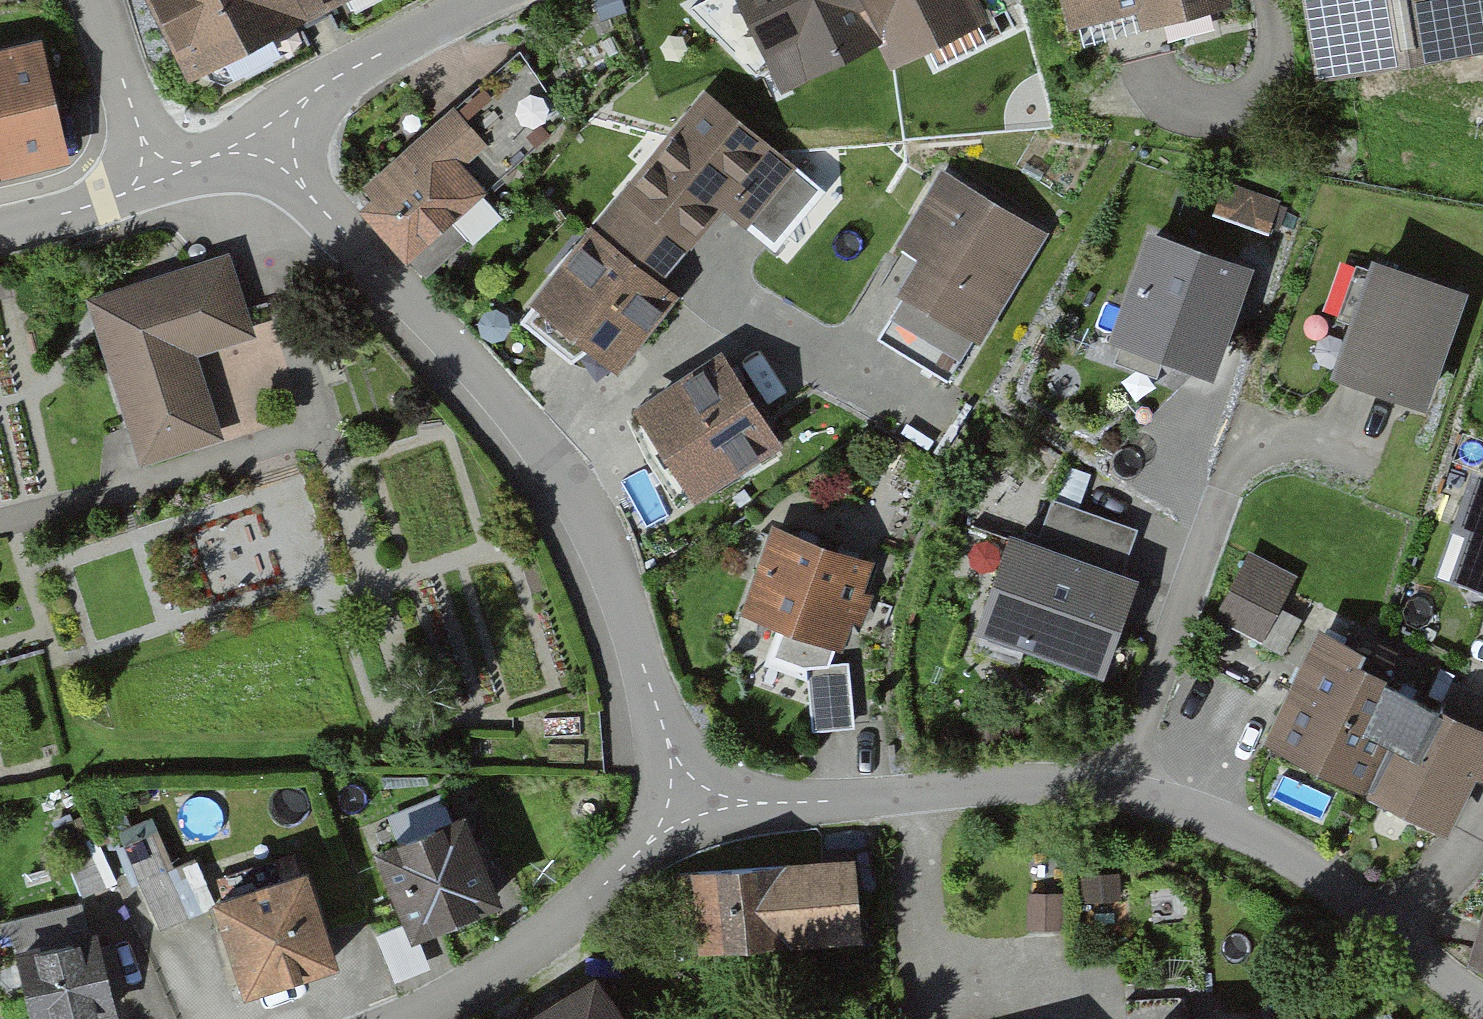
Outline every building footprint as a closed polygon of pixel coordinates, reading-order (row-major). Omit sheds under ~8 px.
[(223,77),(373,0),(184,0),(223,77)] [(767,1),(814,94),(904,49),(914,69),(1010,20),(1000,2),(1004,0),(768,0),(767,1)] [(1104,29),(1159,17),(1165,42),(1256,23),(1251,0),(1097,0),(1104,29)] [(1315,77),(1482,50),(1482,0),(1302,0),(1315,77)] [(70,157),(42,32),(0,41),(0,172),(70,157)] [(797,160),(705,83),(529,292),(616,364),(681,288),(662,272),(723,200),(746,220),(797,160)] [(554,141),(499,84),(378,200),(443,268),(513,200),(488,173),(514,148),(530,164),(554,141)] [(1062,234),(954,173),(912,247),(939,262),(922,293),(1003,338),(1062,234)] [(1246,257),(1148,225),(1112,333),(1211,365),(1246,257)] [(1460,285),(1373,253),(1332,362),(1420,395),(1460,285)] [(228,260),(91,301),(132,439),(138,460),(221,435),(196,350),(250,334),(228,260)] [(722,342),(634,399),(695,494),(784,436),(722,342)] [(1474,465),(1454,517),(1482,527),(1465,572),(1482,579),(1482,469),(1474,465)] [(1053,496),(1037,539),(1121,570),(1129,548),(1137,527),(1053,496)] [(869,561),(775,523),(744,603),(785,619),(772,652),(808,666),(829,664),(869,561)] [(1037,539),(1007,530),(974,624),(1103,670),(1137,575),(1121,570),(1037,539)] [(1305,578),(1268,561),(1244,612),(1280,629),(1305,578)] [(1341,638),(1284,739),(1449,832),(1482,771),(1482,718),(1341,638)] [(829,664),(808,666),(815,727),(832,725),(852,722),(844,662),(829,664)] [(467,807),(378,843),(409,921),(413,928),(502,893),(467,807)] [(164,839),(135,848),(157,927),(187,919),(164,839)] [(858,845),(691,864),(700,944),(867,925),(858,845)] [(310,865),(219,894),(248,985),(340,955),(330,927),(310,865)] [(1470,956),(1482,960),(1482,915),(1470,956)] [(428,966),(409,921),(379,933),(398,979),(414,972),(428,966)] [(17,950),(35,1018),(60,1018),(114,1006),(95,931),(17,950)] [(516,1018),(631,1018),(595,966),(516,1018)]
